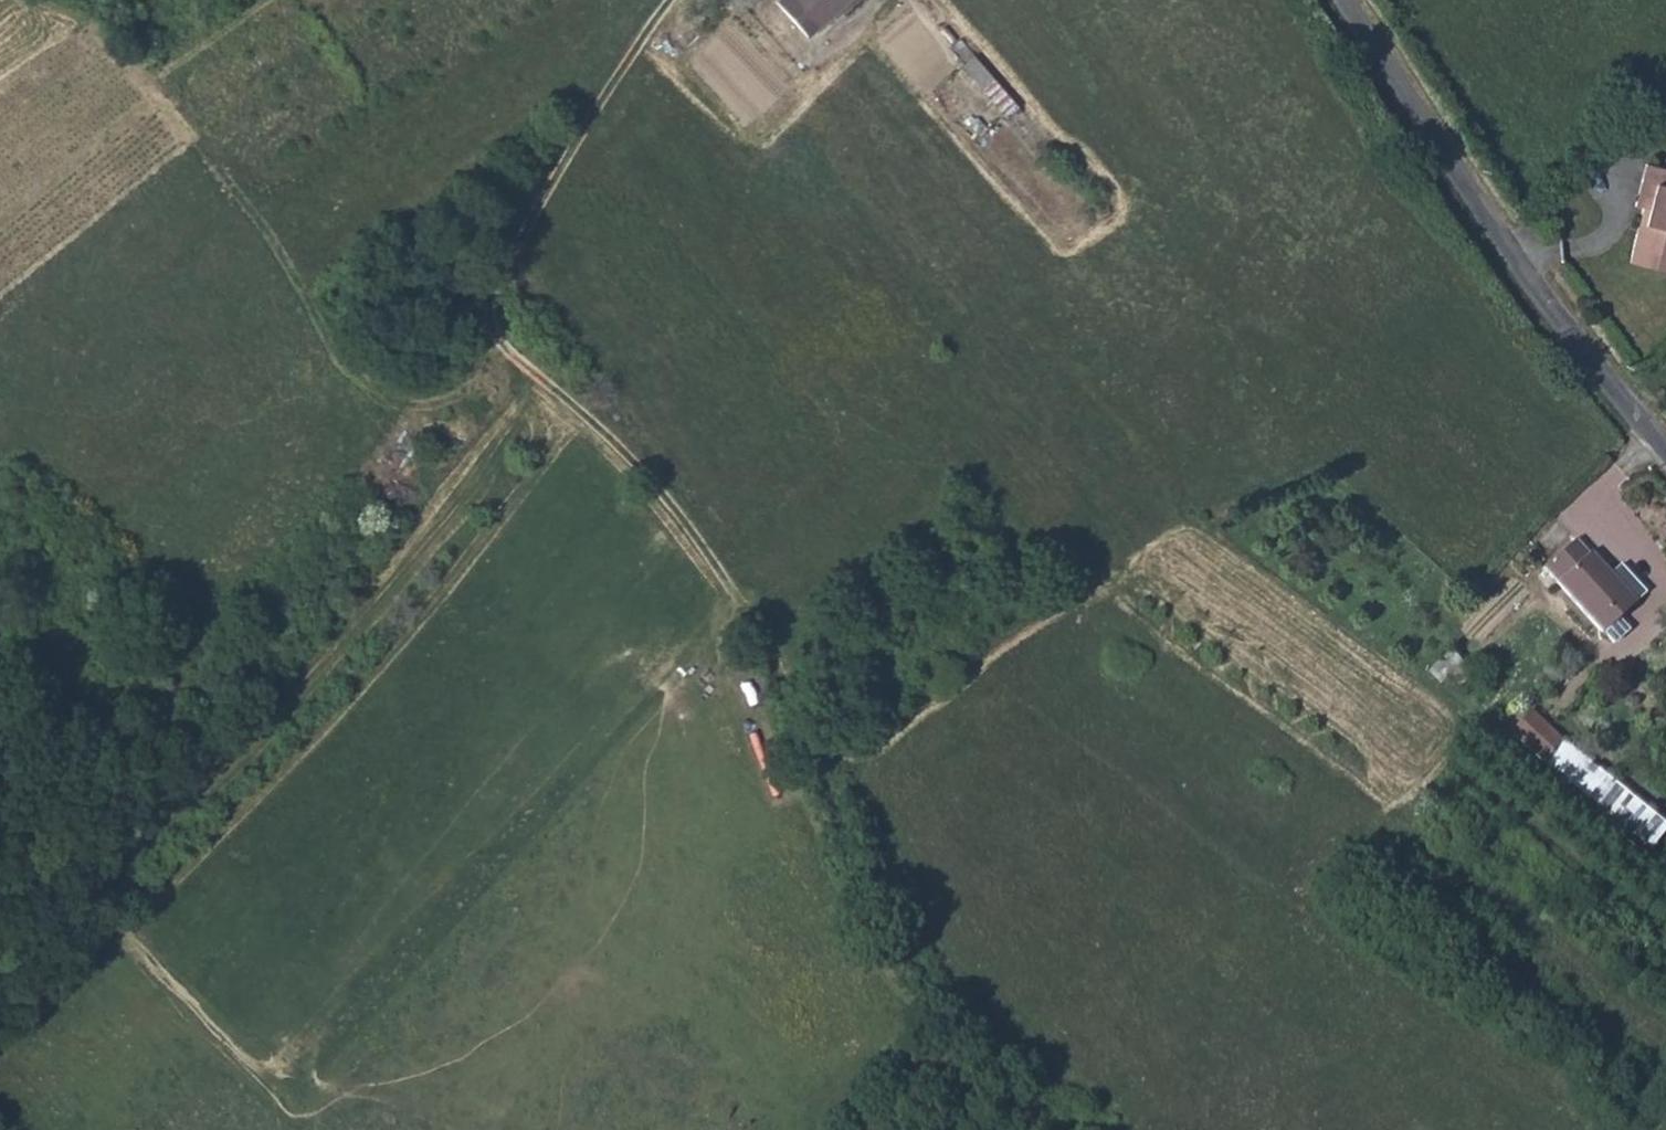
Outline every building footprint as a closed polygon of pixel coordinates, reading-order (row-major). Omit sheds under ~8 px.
[(777,2),(811,39),(855,0),(779,0),(777,2)] [(1649,164),(1641,196),(1657,206),(1655,214),(1665,227),(1665,168),(1649,164)] [(1655,214),(1649,240),(1637,237),(1632,260),(1665,268),(1665,227),(1655,214)] [(1593,558),(1590,560),(1576,546),(1544,577),(1602,635),(1645,596),(1628,579),(1621,586),(1593,558)] [(1576,760),(1536,718),(1514,738),(1548,773),(1550,771),(1558,778),(1576,760)]
